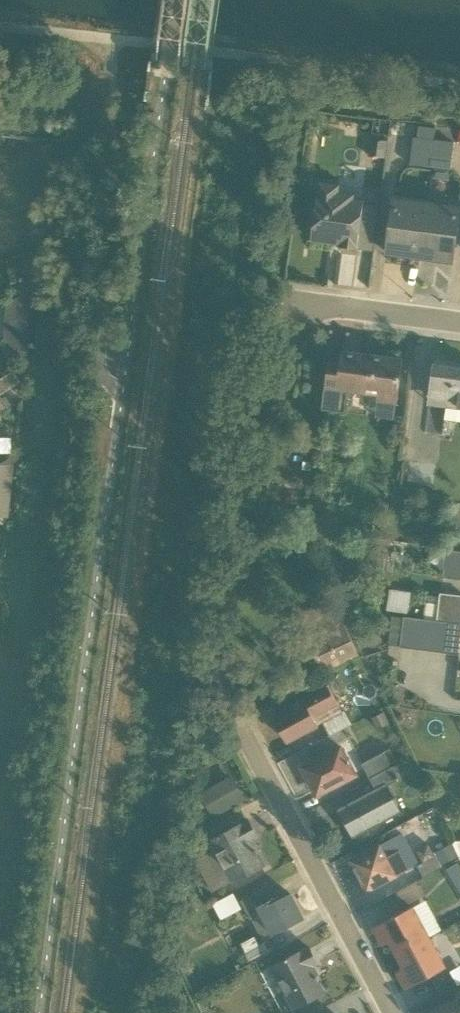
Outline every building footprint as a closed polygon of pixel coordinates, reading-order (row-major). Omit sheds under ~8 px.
[(430,168),(433,140),(412,137),(409,165),(430,168)] [(386,141),(369,139),(367,156),(384,158),(386,141)] [(454,142),(433,140),(430,168),(436,169),(435,178),(447,180),(448,170),(451,170),(454,142)] [(358,249),(364,200),(355,199),(356,193),(339,191),(340,184),(317,181),(309,240),(338,244),(338,247),(358,249)] [(426,201),(392,197),(385,253),(419,258),(426,201)] [(459,206),(426,201),(419,258),(453,262),(459,206)] [(401,359),(342,352),(340,364),(329,363),(327,377),(325,377),(321,410),(344,413),(347,392),(376,396),(375,401),(378,402),(376,416),(393,419),(401,359)] [(433,364),(428,406),(445,408),(444,420),(459,422),(459,368),(433,364)] [(0,379),(0,393),(18,381),(11,371),(0,379)] [(10,464),(0,463),(0,514),(5,514),(10,464)] [(445,549),(441,577),(459,580),(459,551),(445,549)] [(436,622),(459,625),(459,597),(440,594),(436,622)] [(306,622),(300,625),(322,672),(359,655),(337,608),(322,615),(320,611),(304,618),(306,622)] [(404,617),(400,647),(459,655),(459,646),(459,625),(436,622),(404,617)] [(286,742),(322,723),(329,736),(351,725),(343,711),(341,712),(326,684),(285,706),(289,711),(274,719),(286,742)] [(315,796),(357,774),(342,745),(300,768),(315,796)] [(370,779),(390,768),(389,766),(397,762),(390,749),(362,764),(370,779)] [(379,825),(401,813),(387,787),(400,780),(393,766),(390,768),(370,779),(376,791),(337,811),(350,836),(353,835),(358,846),(383,833),(379,825)] [(206,807),(212,818),(244,799),(232,776),(199,795),(201,799),(196,802),(201,810),(206,807)] [(459,818),(450,796),(437,802),(447,824),(459,818)] [(193,817),(182,816),(181,832),(192,833),(193,817)] [(250,842),(257,837),(248,821),(205,845),(209,852),(194,861),(212,893),(230,882),(231,884),(264,865),(250,842)] [(422,837),(415,823),(403,830),(410,844),(422,837)] [(408,846),(401,834),(350,861),(366,891),(409,869),(399,851),(408,846)] [(457,857),(459,857),(459,842),(452,842),(457,857)] [(422,876),(457,857),(452,847),(435,856),(428,844),(415,850),(422,863),(416,866),(422,876)] [(444,868),(452,881),(459,877),(459,866),(457,860),(444,868)] [(423,897),(415,882),(394,893),(402,908),(423,897)] [(271,935),(302,919),(289,894),(277,901),(269,886),(240,901),(250,921),(251,920),(261,938),(270,933),(271,935)] [(239,909),(231,895),(212,905),(220,919),(239,909)] [(396,954),(430,937),(442,930),(425,900),(373,928),(382,945),(389,941),(396,954)] [(430,937),(396,954),(403,968),(396,972),(405,988),(451,963),(443,949),(438,952),(430,937)] [(262,942),(243,952),(249,962),(268,952),(262,942)] [(310,967),(317,963),(308,947),(269,967),(292,1009),(323,992),(310,967)] [(454,994),(457,999),(430,1012),(459,1012),(459,991),(454,994)]
